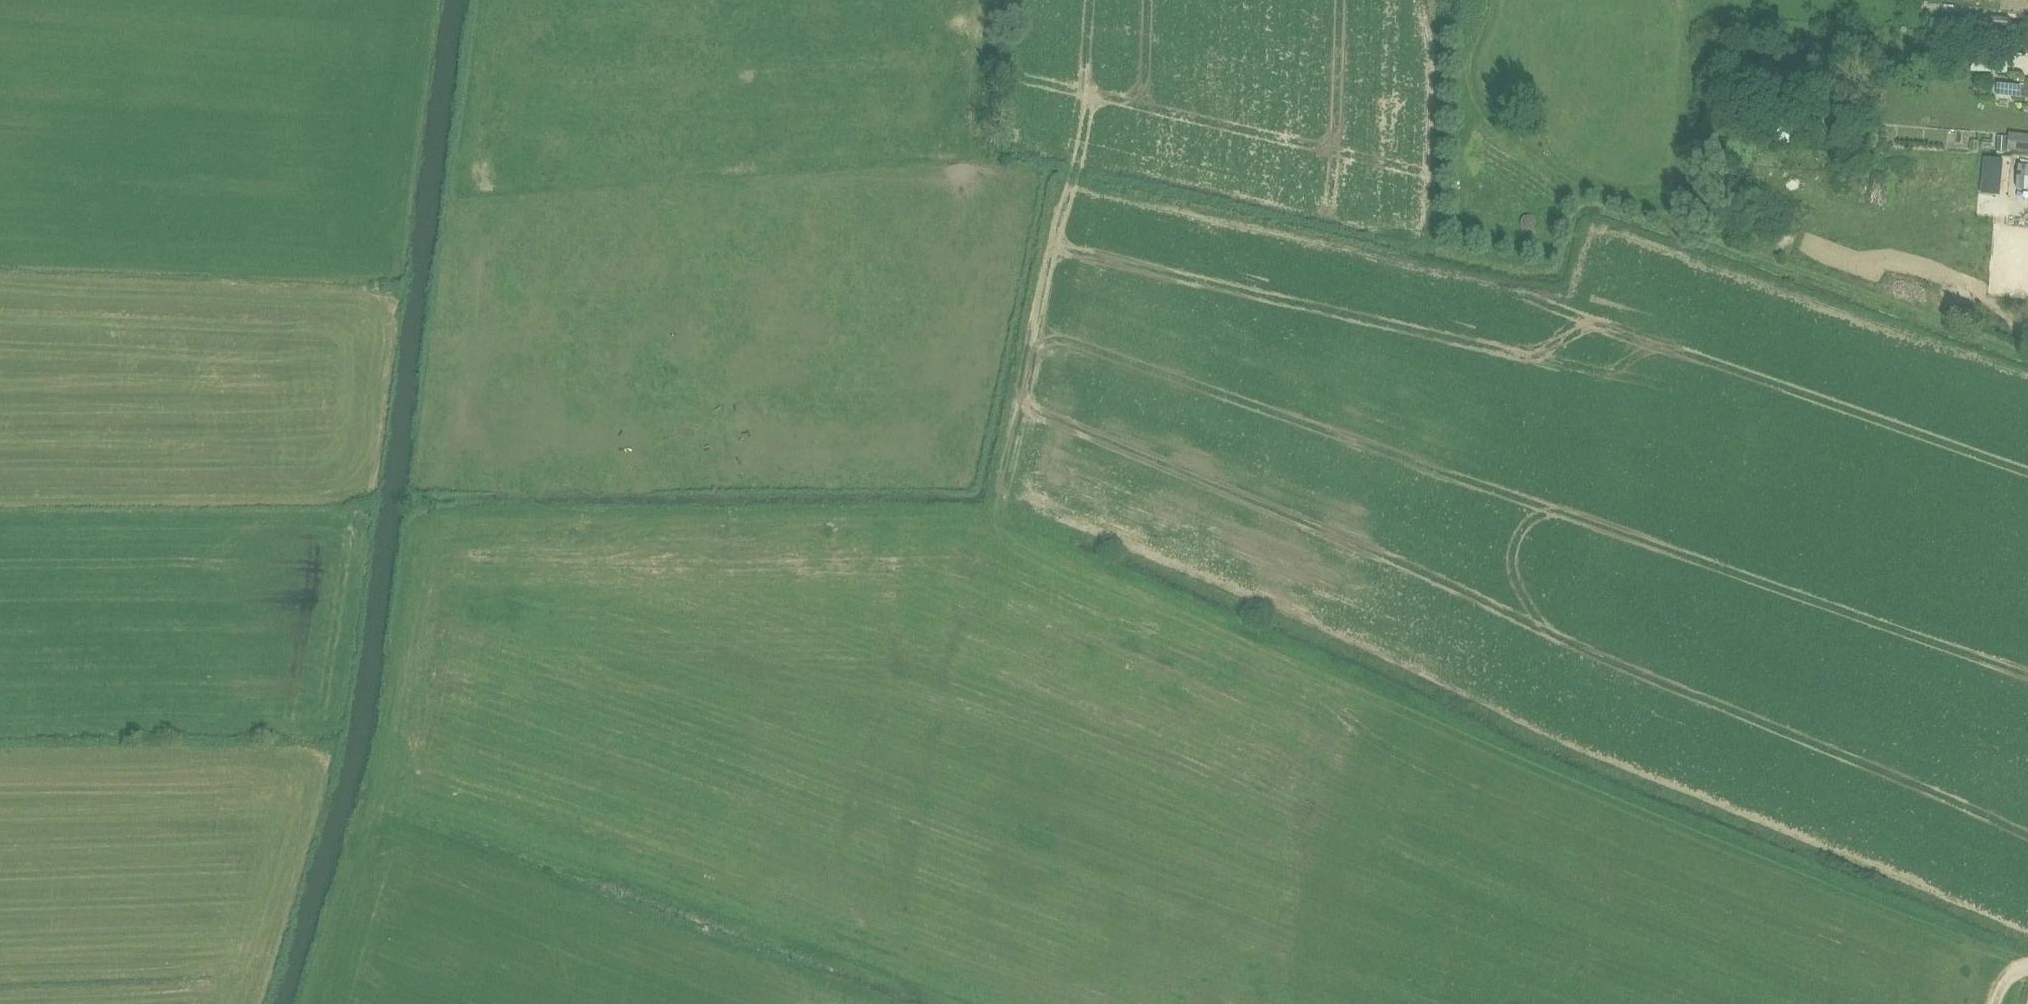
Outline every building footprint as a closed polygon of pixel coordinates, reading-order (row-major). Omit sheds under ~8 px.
[(2010,18),(1990,17),(1990,21),(1955,18),(1954,31),(2008,35),(2010,18)] [(2008,135),(2008,151),(2027,151),(2027,136),(2008,135)] [(2006,152),(2007,138),(1997,137),(1996,151),(2006,152)]
